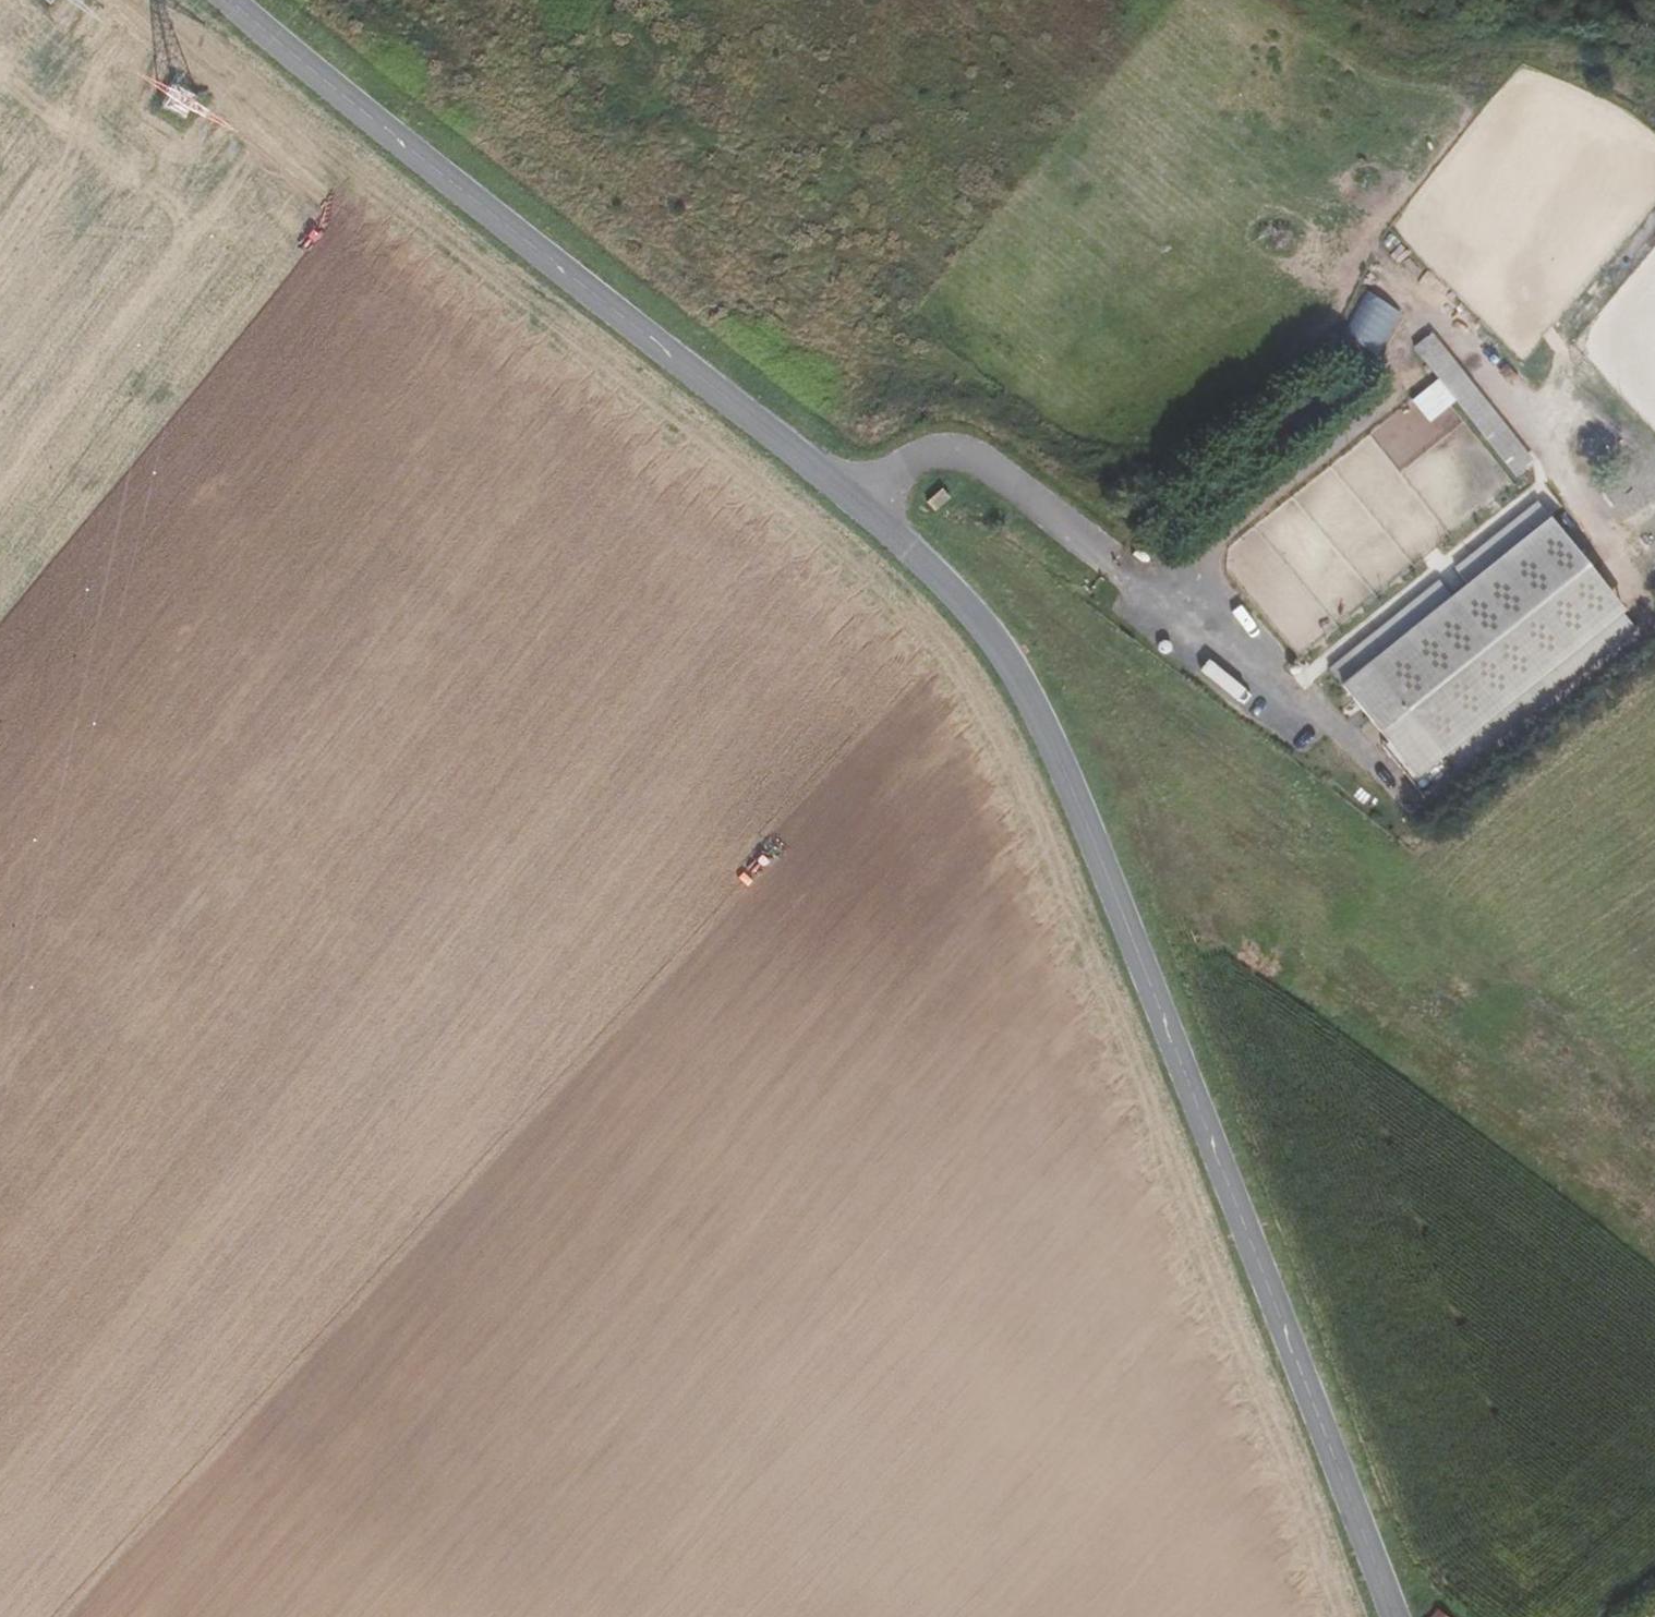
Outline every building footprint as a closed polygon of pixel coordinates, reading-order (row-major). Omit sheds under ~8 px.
[(1344,333),(1380,353),(1404,309),(1368,290),(1344,333)] [(1437,335),(1423,347),(1507,453),(1521,442),(1437,335)] [(941,487),(925,501),(933,511),(950,498),(941,487)] [(1332,661),(1417,766),(1625,601),(1539,494),(1332,661)] [(1464,1610),(1445,1595),(1426,1614),(1428,1616),(1458,1616),(1464,1610)]
